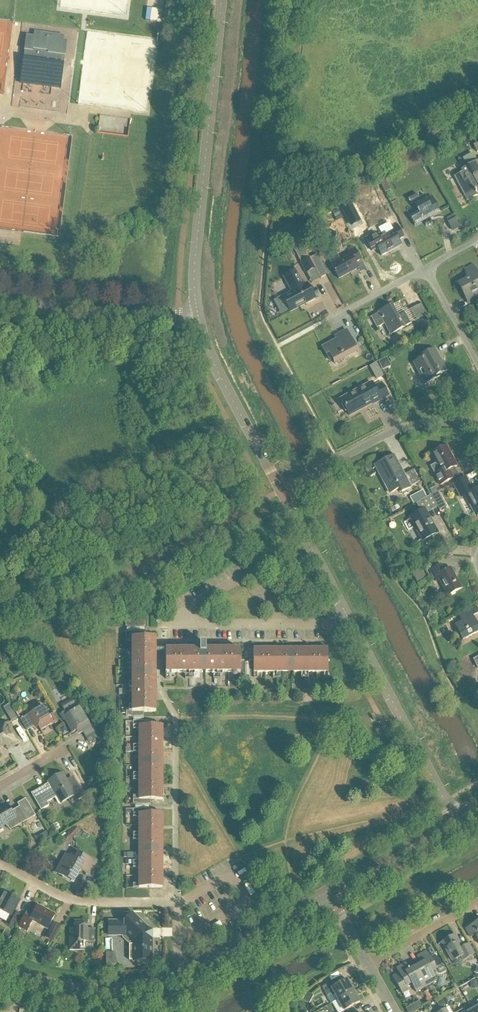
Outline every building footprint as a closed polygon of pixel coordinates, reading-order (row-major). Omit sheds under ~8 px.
[(64,37),(34,33),(31,61),(26,61),(24,81),(52,85),(54,69),(59,70),(59,71),(60,71),(64,37)] [(463,166),(473,162),(469,154),(460,159),(463,166)] [(461,171),(463,173),(454,178),(467,202),(477,197),(477,162),(461,171)] [(382,189),(385,194),(391,191),(388,186),(382,189)] [(382,204),(387,200),(382,194),(377,199),(382,204)] [(430,219),(441,214),(432,198),(427,201),(425,197),(419,200),(417,196),(408,201),(411,206),(413,205),(418,214),(410,219),(415,228),(423,223),(425,226),(432,222),(430,219)] [(456,220),(453,215),(446,219),(449,224),(456,220)] [(398,241),(404,238),(397,226),(392,229),(393,232),(383,237),(382,236),(379,235),(377,236),(376,234),(365,240),(372,252),(377,249),(381,257),(401,246),(398,241)] [(355,264),(361,261),(354,249),(348,252),(350,255),(331,265),(338,280),(358,269),(355,264)] [(306,274),(316,269),(310,258),(301,263),(306,274)] [(477,300),(477,275),(473,266),(464,270),(466,280),(457,285),(465,299),(470,296),(473,303),(477,300)] [(314,298),(319,296),(315,289),(311,292),(307,285),(303,287),(295,272),(284,278),(292,292),(282,298),(290,313),(305,305),(305,306),(315,300),(314,298)] [(389,336),(411,324),(405,313),(400,316),(394,306),(370,319),(376,330),(384,325),(389,336)] [(416,322),(424,318),(418,306),(410,311),(416,322)] [(334,364),(357,352),(347,331),(339,335),(340,338),(322,348),(326,356),(329,354),(334,364)] [(441,364),(434,350),(418,358),(419,361),(413,364),(424,386),(440,378),(439,376),(448,371),(443,363),(441,364)] [(383,371),(391,367),(387,359),(379,363),(383,371)] [(373,406),(388,398),(381,384),(374,388),(371,383),(340,400),(349,417),(372,405),(373,406)] [(446,447),(431,455),(436,464),(430,467),(440,486),(458,477),(453,469),(457,467),(446,447)] [(401,493),(419,483),(413,471),(403,476),(394,458),(382,464),(383,465),(376,468),(389,494),(399,489),(401,493)] [(468,483),(465,478),(453,484),(461,499),(465,497),(476,517),(477,516),(477,489),(473,492),(468,483)] [(420,502),(426,498),(423,492),(416,495),(420,502)] [(432,511),(437,509),(430,496),(426,498),(420,502),(415,504),(420,514),(410,520),(422,541),(436,533),(426,512),(431,509),(432,511)] [(448,597),(462,590),(451,569),(445,572),(441,565),(430,571),(435,582),(439,581),(448,597)] [(417,583),(425,579),(419,569),(411,573),(417,583)] [(477,614),(477,611),(476,607),(458,616),(462,622),(454,626),(462,641),(477,633),(477,626),(473,617),(477,614)] [(126,709),(126,713),(131,713),(135,713),(139,713),(144,713),(156,713),(156,639),(145,639),(142,639),(139,639),(135,639),(132,639),(129,639),(126,639),(125,639),(125,643),(132,643),(132,658),(126,658),(126,665),(132,665),(132,686),(126,686),(126,690),(126,694),(132,694),(132,709),(126,709)] [(200,650),(166,650),(166,674),(166,680),(170,680),(170,674),(185,674),(185,680),(192,680),(192,674),(213,673),(213,679),(221,679),(221,673),(236,673),(236,679),(240,679),(240,675),(240,670),(240,666),(240,662),(240,650),(206,650),(206,644),(200,644),(200,650)] [(328,649),(253,650),(253,662),(253,666),(253,670),(253,675),(253,679),(257,679),(257,673),(273,673),(273,679),(280,679),(280,673),(301,673),(301,679),(308,679),(308,673),(324,673),(324,679),(328,679),(328,649)] [(85,738),(96,732),(92,725),(90,726),(80,708),(78,709),(73,701),(64,706),(65,708),(63,709),(65,712),(61,714),(72,734),(78,730),(79,733),(82,731),(85,738)] [(40,731),(57,722),(53,714),(49,716),(43,707),(20,720),(27,732),(37,726),(40,731)] [(12,711),(7,715),(11,722),(17,719),(12,711)] [(8,723),(0,728),(0,746),(4,744),(8,751),(20,744),(8,723)] [(163,726),(151,726),(146,726),(142,726),(138,726),(133,726),(133,730),(139,730),(139,746),(133,746),(133,749),(133,753),(139,753),(139,774),(133,774),(133,781),(139,781),(139,797),(133,797),(133,801),(138,801),(142,801),(146,801),(151,801),(163,801),(163,726)] [(68,784),(63,776),(31,794),(41,811),(49,806),(47,803),(57,797),(60,803),(67,799),(72,805),(84,797),(74,780),(68,784)] [(10,831),(35,817),(26,800),(18,804),(19,808),(10,813),(5,806),(0,809),(0,828),(5,825),(10,831)] [(163,814),(151,814),(146,814),(142,814),(138,814),(133,814),(133,818),(139,818),(139,834),(133,834),(133,841),(139,841),(139,862),(133,862),(133,869),(139,869),(139,885),(133,885),(133,889),(162,889),(163,814)] [(40,843),(49,838),(46,832),(37,838),(40,843)] [(80,871),(87,875),(94,863),(79,854),(75,860),(66,855),(56,874),(73,883),(80,871)] [(21,901),(4,892),(0,900),(0,911),(10,917),(5,925),(13,929),(20,916),(15,913),(21,901)] [(47,930),(55,915),(38,906),(34,912),(29,909),(18,928),(27,933),(33,922),(47,930)] [(126,922),(109,922),(109,936),(129,936),(134,941),(134,945),(129,945),(129,961),(151,961),(151,937),(152,937),(152,930),(148,926),(147,927),(132,916),(126,922)] [(95,943),(95,930),(84,930),(84,922),(75,921),(75,930),(70,930),(70,951),(84,951),(84,941),(88,941),(88,943),(95,943)] [(53,943),(62,928),(54,923),(45,939),(53,943)] [(475,924),(474,924),(471,925),(471,926),(466,930),(471,938),(475,936),(477,941),(477,923),(475,924)] [(1,940),(6,943),(11,938),(6,934),(1,940)] [(463,961),(474,955),(468,945),(462,948),(455,936),(442,943),(452,962),(461,957),(463,961)] [(431,960),(427,952),(417,957),(420,964),(415,967),(426,987),(437,981),(432,973),(434,971),(435,973),(436,974),(438,975),(439,975),(441,975),(446,972),(438,957),(431,960)] [(115,966),(115,954),(106,954),(106,970),(116,970),(116,966),(115,966)] [(426,987),(415,967),(409,970),(406,963),(396,969),(399,974),(392,977),(402,994),(403,994),(402,993),(408,989),(406,987),(411,984),(416,993),(426,987)] [(477,985),(477,984),(475,979),(470,982),(473,988),(477,985)] [(353,992),(347,980),(338,985),(335,980),(322,988),(327,997),(331,995),(332,997),(334,995),(338,1001),(353,992)] [(338,1001),(333,1003),(338,1011),(349,1011),(347,1010),(360,1003),(353,992),(338,1001)] [(309,1004),(313,996),(306,993),(302,1001),(309,1004)] [(448,1003),(453,1000),(450,994),(445,997),(448,1003)] [(440,1009),(446,1006),(442,1000),(437,1003),(440,1009)] [(405,1009),(407,1011),(413,1011),(421,1008),(417,1002),(405,1009)]
